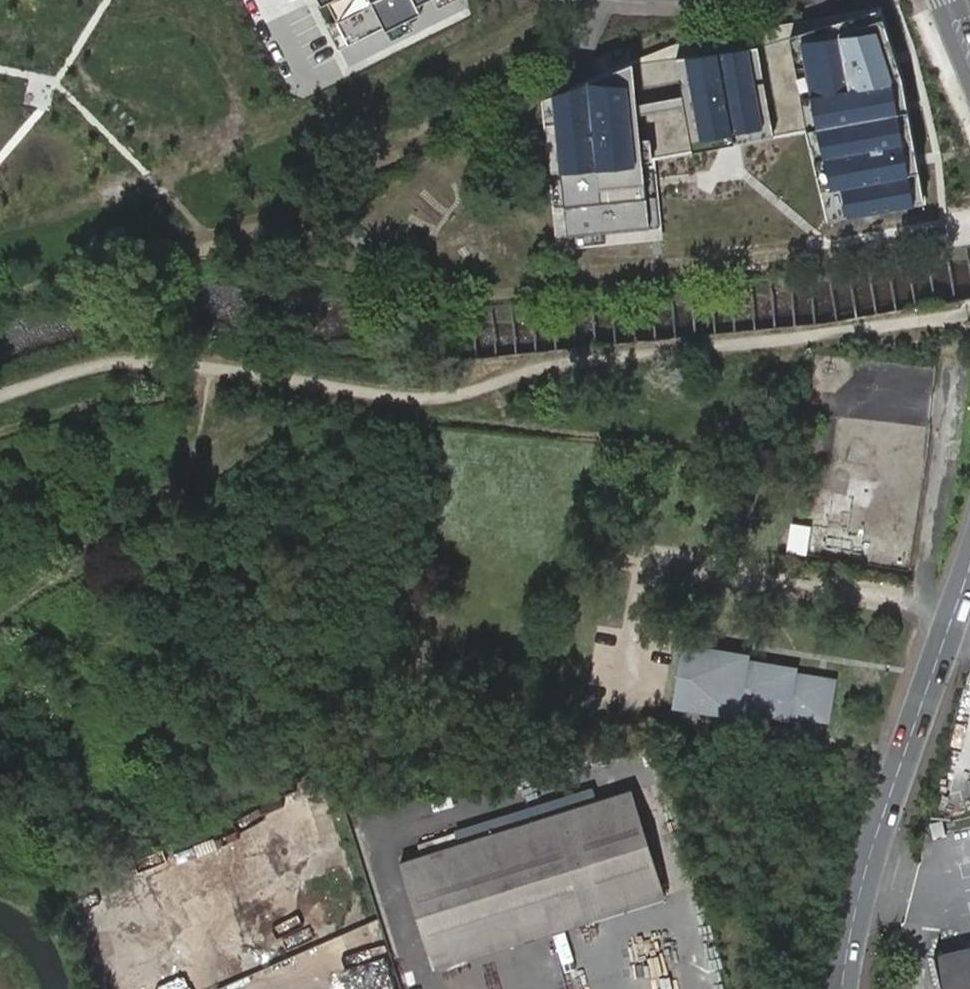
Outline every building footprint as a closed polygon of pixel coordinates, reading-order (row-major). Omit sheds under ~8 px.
[(347,55),(460,7),(456,0),(316,0),(347,55)] [(880,23),(793,39),(826,215),(913,199),(880,23)] [(747,56),(682,67),(698,164),(764,153),(747,56)] [(640,184),(629,93),(561,101),(571,192),(640,184)] [(810,528),(791,524),(787,553),(806,556),(810,528)] [(741,664),(682,654),(673,709),(732,718),(733,713),(782,721),(783,717),(824,724),(829,688),(788,682),(789,677),(740,669),(741,664)] [(427,968),(659,896),(629,794),(396,864),(427,968)] [(931,956),(939,988),(969,988),(969,947),(931,956)]
